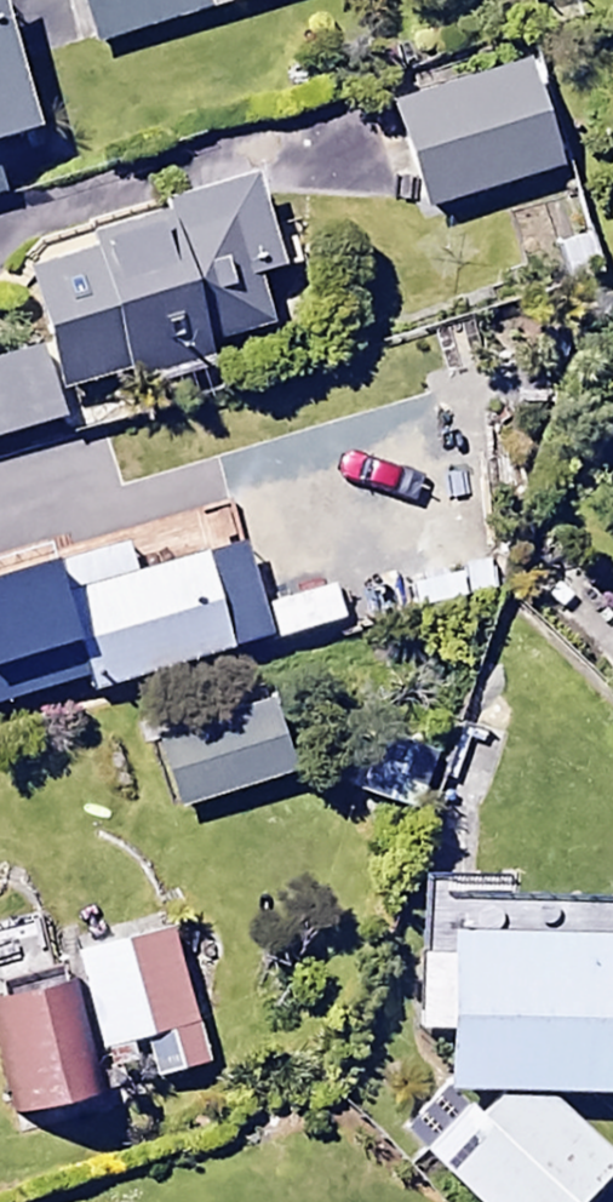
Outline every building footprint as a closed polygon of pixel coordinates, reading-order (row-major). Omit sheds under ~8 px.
[(82,15),(132,0),(78,0),(82,15)] [(0,16),(0,125),(30,116),(0,16)] [(528,36),(387,76),(422,196),(563,156),(528,36)] [(17,241),(38,311),(0,323),(0,419),(70,399),(58,356),(293,287),(259,171),(17,241)] [(124,501),(34,532),(85,679),(242,625),(210,533),(143,556),(124,501)] [(323,546),(249,570),(265,617),(338,592),(323,546)] [(272,691),(148,728),(167,794),(292,758),(272,691)] [(162,887),(0,937),(0,1069),(8,1094),(208,1033),(162,887)] [(417,1137),(487,1201),(564,1201),(612,1150),(612,1133),(550,1074),(612,1074),(612,898),(437,896),(435,1060),(489,1061),(417,1137)]
